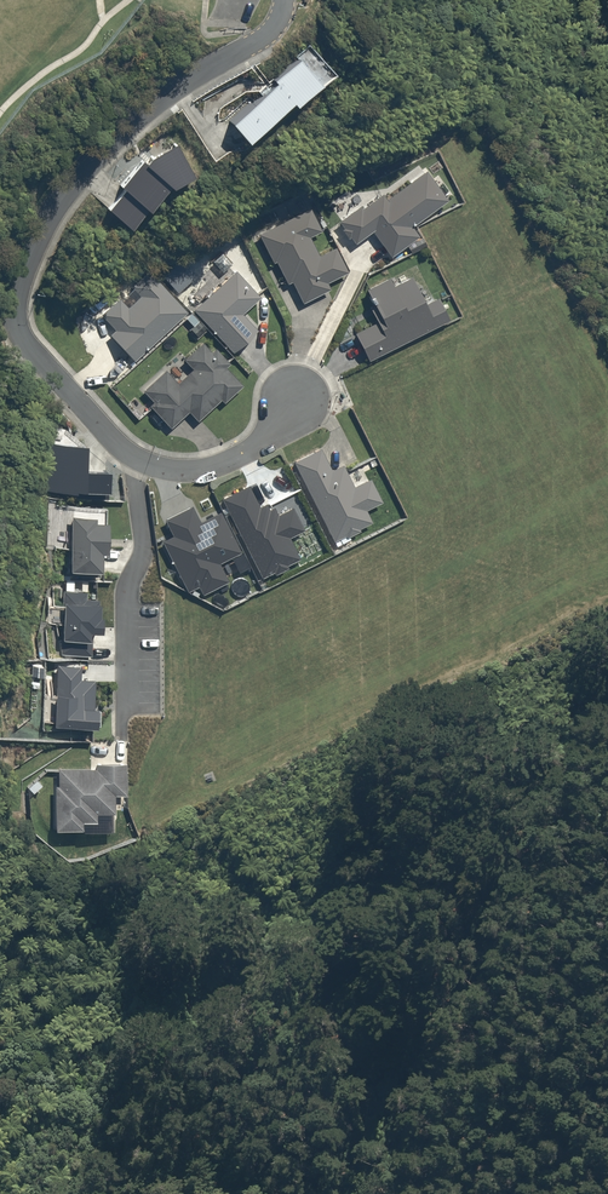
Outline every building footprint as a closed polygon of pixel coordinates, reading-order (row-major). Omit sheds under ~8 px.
[(247,143),(292,103),(295,107),(335,75),(310,45),(296,57),(298,60),(273,81),(276,84),(230,124),(247,143)] [(171,188),(192,177),(176,144),(150,158),(145,164),(142,161),(119,186),(123,190),(107,209),(129,229),(146,209),(148,210),(169,186),(171,188)] [(391,257),(419,236),(411,227),(447,200),(425,171),(386,199),(382,194),(362,208),(359,206),(338,222),(343,228),(341,230),(347,238),(349,237),(355,244),(372,231),(391,257)] [(292,281),(302,303),(330,289),(327,283),(347,272),(335,248),(319,255),(309,237),(321,231),(309,208),(258,234),(272,263),(276,261),(286,284),(292,281)] [(424,245),(421,240),(414,243),(416,249),(424,245)] [(195,307),(193,309),(233,352),(257,330),(242,314),(260,297),(235,271),(233,272),(231,269),(234,266),(232,263),(221,252),(210,262),(213,264),(200,277),(206,283),(188,299),(195,307)] [(177,293),(196,275),(177,256),(159,274),(177,293)] [(134,361),(186,312),(148,271),(131,286),(133,288),(102,316),(115,330),(109,335),(134,361)] [(368,361),(449,320),(437,297),(424,304),(410,277),(392,286),(388,278),(365,290),(373,305),(369,307),(376,322),(354,333),(368,361)] [(199,320),(191,312),(185,318),(193,326),(199,320)] [(223,403),(242,385),(225,367),(229,363),(215,348),(211,352),(202,341),(183,359),(192,369),(177,383),(164,370),(142,390),(153,402),(149,405),(171,428),(188,411),(197,421),(220,399),(223,403)] [(70,492),(70,497),(107,499),(108,492),(109,471),(85,470),(86,445),(42,442),(40,490),(70,492)] [(320,448),(293,461),(333,541),(339,539),(342,544),(350,539),(349,537),(360,531),(359,529),(372,522),(365,510),(382,502),(370,478),(354,486),(342,465),(331,470),(320,448)] [(372,467),(378,464),(375,458),(369,461),(372,467)] [(248,485),(222,498),(262,577),(273,572),(275,575),(289,568),(287,565),(300,559),(289,538),(304,530),(292,507),(277,515),(273,507),(272,508),(270,505),(267,507),(265,503),(259,506),(248,485)] [(173,535),(162,540),(187,591),(198,586),(202,594),(229,581),(220,563),(241,552),(220,511),(200,522),(191,505),(165,519),(173,535)] [(95,517),(71,516),(70,564),(69,564),(69,575),(100,576),(100,572),(101,572),(102,553),(107,553),(107,522),(95,521),(95,517)] [(64,591),(61,655),(92,656),(92,632),(101,633),(102,616),(99,616),(100,603),(99,603),(99,599),(86,599),(86,592),(64,591)] [(52,725),(96,727),(97,708),(94,708),(95,679),(80,679),(81,666),(57,664),(56,693),(54,692),(52,725)] [(32,676),(43,677),(43,666),(32,666),(32,676)] [(126,795),(125,763),(96,763),(96,769),(58,768),(58,785),(55,786),(56,830),(83,830),(83,823),(97,823),(97,814),(115,814),(115,795),(126,795)] [(33,793),(42,785),(37,780),(28,788),(33,793)]
